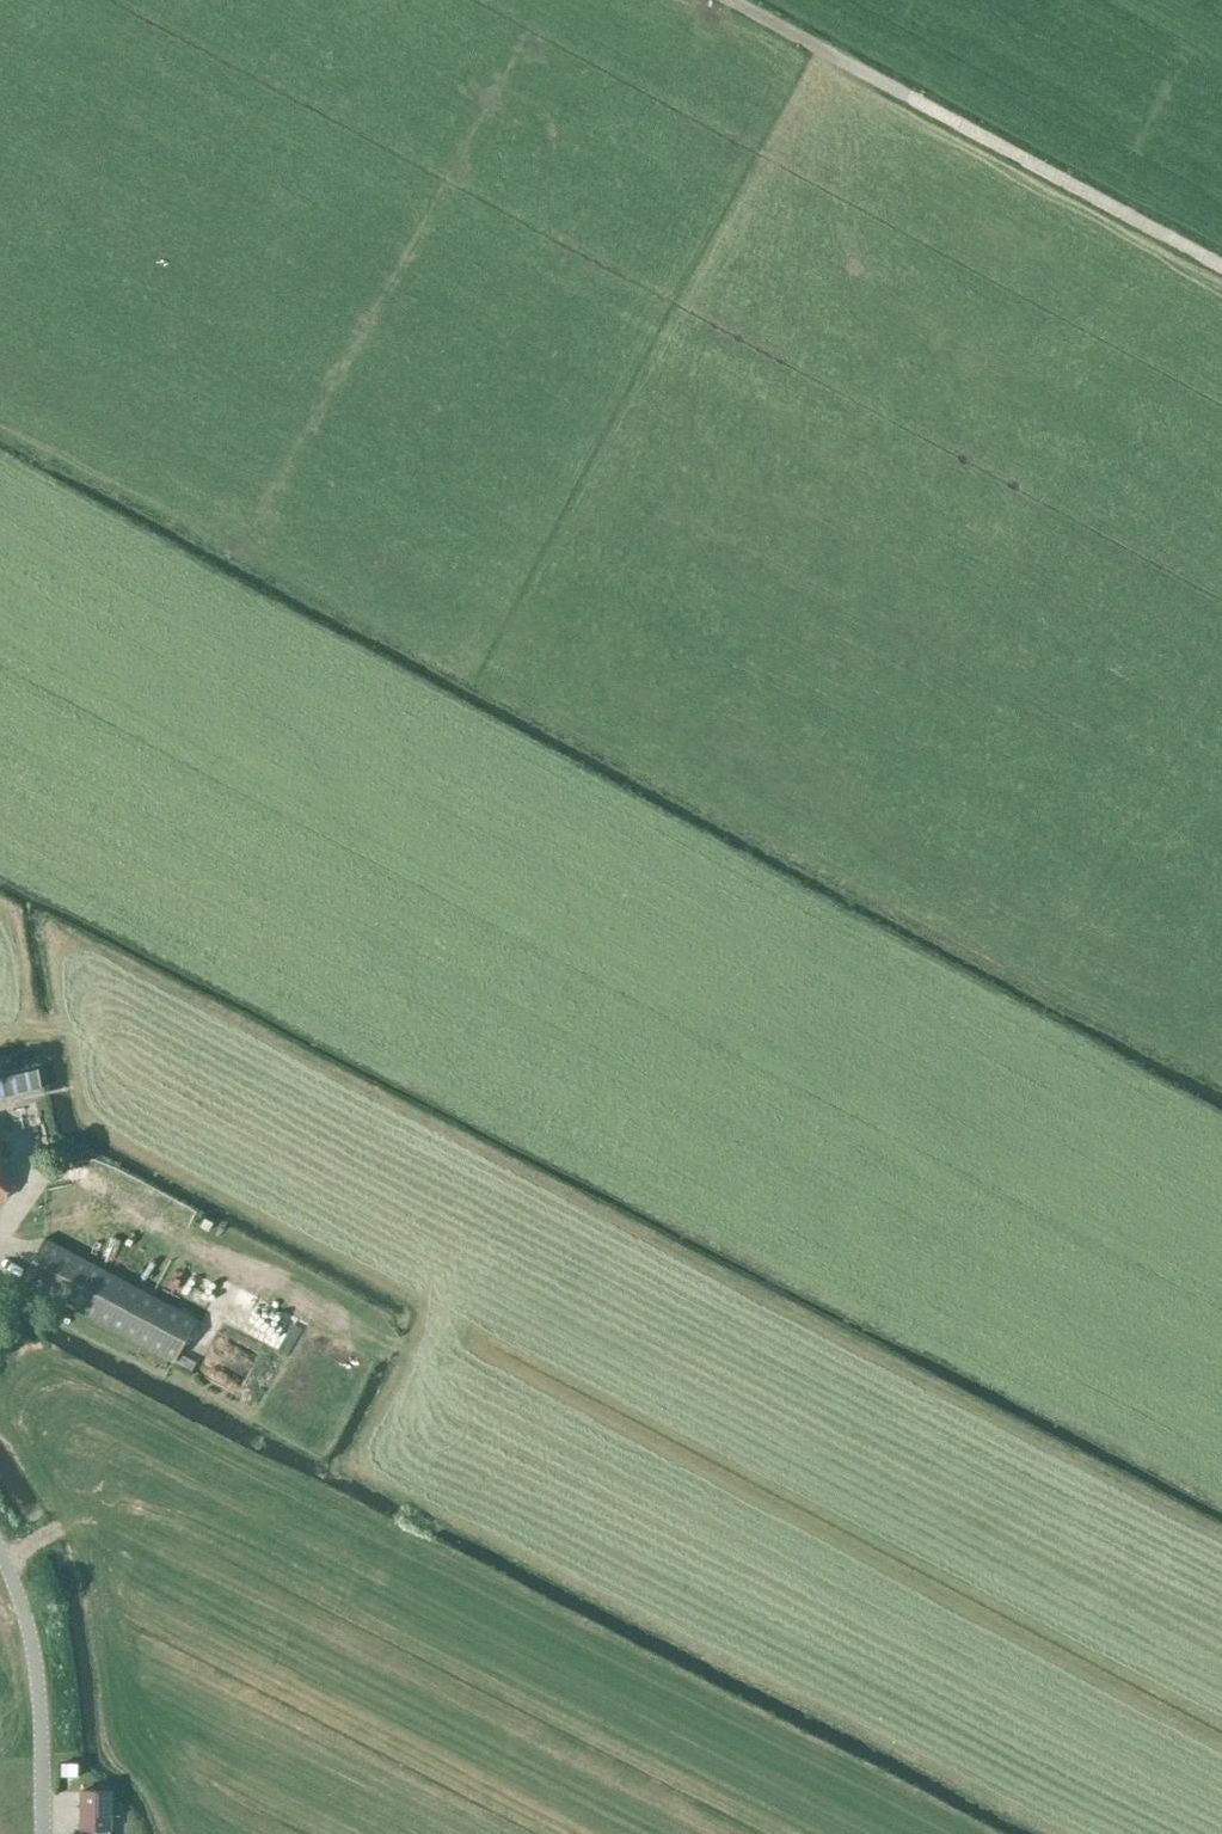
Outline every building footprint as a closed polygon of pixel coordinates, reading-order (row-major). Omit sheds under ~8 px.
[(0,1079),(0,1097),(40,1088),(36,1070),(0,1079)] [(10,1196),(0,1152),(0,1198),(10,1196)] [(169,1305),(44,1238),(22,1280),(173,1361),(196,1319),(194,1318),(201,1305),(175,1292),(169,1305)] [(308,1323),(233,1284),(215,1318),(290,1357),(308,1323)] [(110,1803),(110,1790),(81,1790),(81,1833),(96,1833),(96,1829),(110,1829),(110,1818),(119,1818),(119,1803),(110,1803)]
